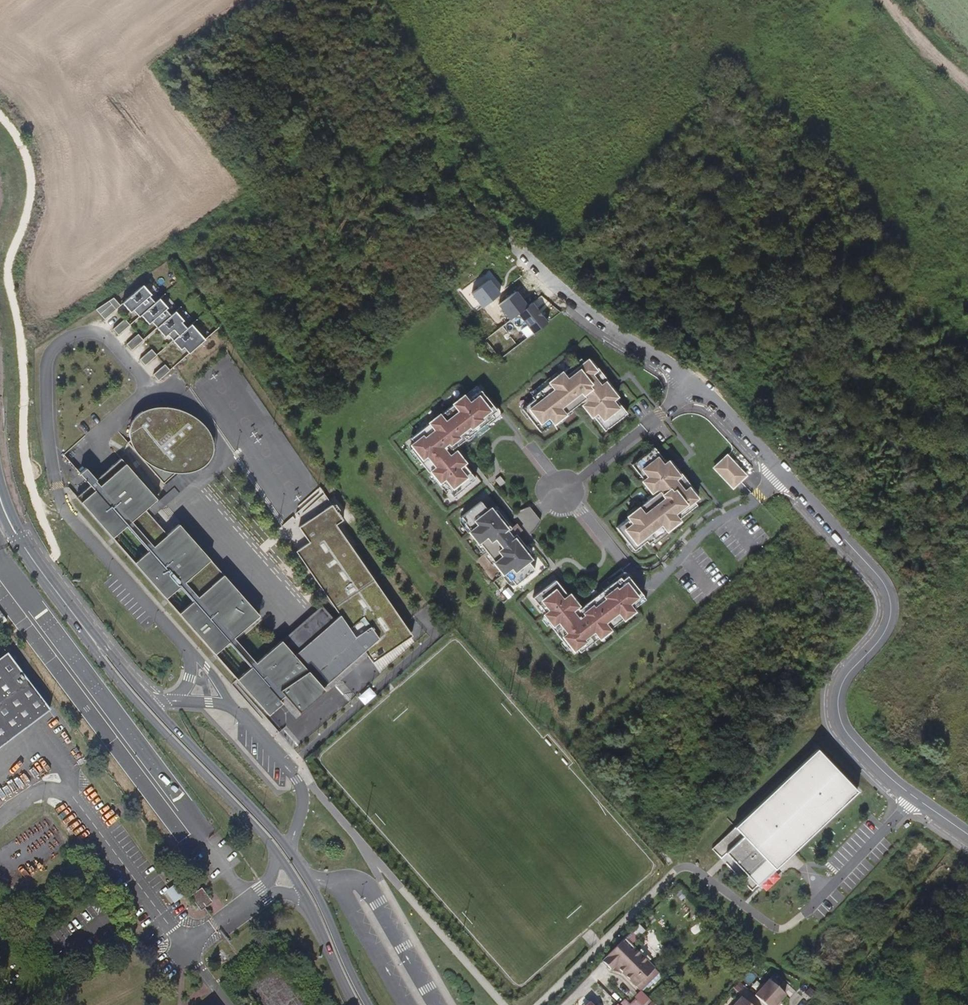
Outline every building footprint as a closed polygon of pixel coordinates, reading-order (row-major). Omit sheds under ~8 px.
[(143,287),(123,304),(131,313),(134,311),(139,317),(141,316),(155,304),(149,297),(151,296),(143,287)] [(96,310),(105,320),(120,306),(114,299),(96,310)] [(159,300),(155,304),(141,316),(149,325),(152,322),(157,328),(171,316),(165,310),(167,309),(159,300)] [(531,300),(517,311),(533,331),(547,320),(531,300)] [(171,316),(157,328),(157,329),(165,338),(168,335),(174,341),(187,329),(182,323),(184,321),(175,312),(171,316)] [(130,326),(125,320),(113,330),(118,336),(130,326)] [(187,329),(174,341),(173,341),(181,351),(184,348),(190,354),(205,341),(191,325),(187,329)] [(138,335),(127,345),(132,351),(143,341),(138,335)] [(157,356),(152,350),(140,360),(146,366),(157,356)] [(534,399),(522,408),(540,431),(552,422),(553,423),(582,401),(584,404),(582,405),(592,417),(593,416),(605,431),(627,413),(615,398),(617,397),(616,396),(619,394),(592,360),(590,362),(588,359),(584,362),(581,358),(563,372),(562,371),(549,382),(549,383),(532,396),(534,399)] [(170,371),(165,365),(153,375),(159,381),(170,371)] [(491,414),(496,409),(480,389),(468,399),(464,394),(453,403),(453,404),(440,414),(440,413),(429,422),(430,422),(411,437),(414,441),(411,443),(413,446),(411,448),(437,482),(439,480),(440,482),(441,480),(447,488),(453,496),(465,487),(464,487),(475,478),(463,463),(465,462),(455,450),(454,451),(452,448),(457,444),(457,445),(493,416),(491,414)] [(185,411),(181,409),(172,407),(165,407),(160,407),(155,408),(148,410),(144,411),(140,414),(137,417),(133,422),(131,427),(130,432),(130,440),(127,444),(164,483),(176,473),(183,473),(188,472),(194,470),(198,469),(202,467),(206,464),(209,461),(212,456),(214,451),(215,446),(214,441),(212,434),(208,428),(203,422),(198,419),(194,416),(189,413),(185,411)] [(653,492),(655,495),(627,517),(628,518),(616,527),(634,551),(646,541),(648,544),(665,530),(666,531),(679,520),(697,505),(694,501),(697,499),(695,496),(697,494),(671,460),(668,462),(667,461),(666,462),(654,447),(632,465),(644,480),(642,481),(652,493),(653,492)] [(727,456),(714,468),(733,488),(746,476),(727,456)] [(346,609),(339,616),(294,659),(279,642),(254,664),(232,640),(257,617),(177,525),(161,539),(139,514),(155,501),(119,460),(91,484),(88,486),(75,498),(266,716),(280,704),(277,701),(282,697),(295,711),(362,652),(369,665),(408,638),(351,532),(344,519),(352,514),(343,498),(308,518),(317,534),(306,540),(346,609)] [(88,486),(91,484),(98,477),(96,474),(92,478),(84,470),(78,475),(88,486)] [(500,476),(495,479),(500,485),(504,482),(500,476)] [(514,513),(505,520),(496,509),(493,511),(490,507),(487,509),(480,500),(461,516),(465,521),(464,522),(470,530),(469,531),(478,542),(479,542),(494,561),(493,562),(502,574),(504,573),(509,580),(511,579),(515,584),(534,569),(528,560),(530,558),(527,554),(530,552),(521,541),(534,531),(538,524),(532,520),(527,514),(525,508),(514,513)] [(529,506),(525,508),(527,514),(532,520),(538,524),(540,520),(529,506)] [(544,588),(532,597),(538,605),(539,605),(545,612),(543,614),(544,615),(542,616),(568,650),(571,648),(573,651),(576,648),(579,652),(598,637),(599,638),(610,630),(609,629),(622,618),(623,619),(634,611),(629,605),(642,595),(627,575),(621,579),(619,577),(583,605),(579,609),(576,606),(578,606),(568,594),(567,595),(555,580),(544,588)] [(294,659),(339,616),(324,599),(279,642),(294,659)] [(0,659),(0,749),(50,711),(7,654),(0,659)] [(706,852),(746,894),(851,794),(811,752),(706,852)] [(182,898),(173,885),(169,888),(164,891),(174,904),(178,901),(182,898)] [(198,907),(209,899),(201,889),(190,897),(198,907)] [(209,899),(198,907),(201,911),(212,903),(209,899)] [(639,933),(633,927),(620,941),(626,947),(639,933)] [(626,947),(620,941),(598,963),(607,971),(610,968),(632,989),(650,971),(626,947)] [(764,1004),(776,1004),(784,995),(767,981),(754,996),(764,1004)] [(739,996),(732,1004),(749,1004),(739,996)]
